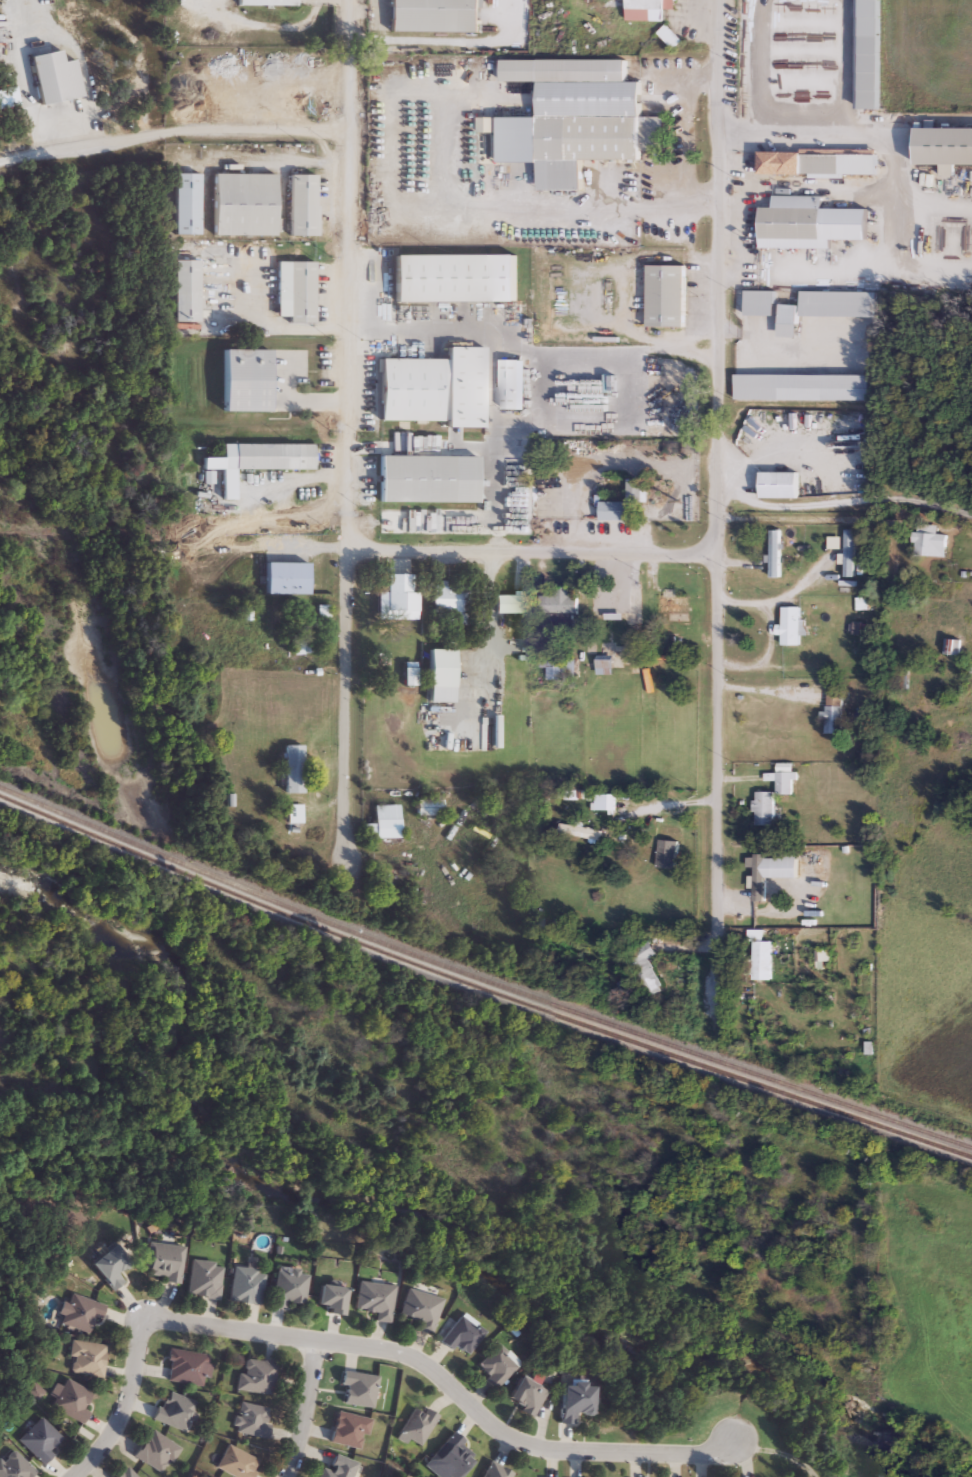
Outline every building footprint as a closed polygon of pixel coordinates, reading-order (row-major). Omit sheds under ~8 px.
[(231,7),(231,0),(290,0),(290,8),(231,7)] [(383,33),(384,0),(475,0),(475,33),(383,33)] [(621,21),(621,0),(671,0),(671,11),(647,11),(647,21),(621,21)] [(851,110),(852,0),(874,0),(873,110),(851,110)] [(672,37),(677,42),(670,50),(655,34),(662,27),(672,37)] [(31,106),(22,57),(53,52),(55,63),(70,61),(76,97),(31,106)] [(635,162),(575,162),(575,191),(533,191),(533,164),(492,164),(492,134),(490,134),(490,119),(531,119),(531,82),(496,82),(496,61),(621,61),(621,83),(635,83),(635,162)] [(909,129),(971,129),(971,166),(909,166),(909,129)] [(867,152),(867,163),(880,163),(880,179),(868,179),(868,175),(754,176),(754,152),(867,152)] [(168,236),(168,175),(196,175),(196,236),(168,236)] [(272,175),(272,237),(206,237),(206,175),(272,175)] [(283,176),(312,176),(312,237),(283,237),(283,176)] [(820,240),(755,240),(755,209),(820,209),(820,240)] [(513,303),(387,303),(387,257),(513,256),(513,303)] [(166,324),(166,262),(192,262),(192,324),(166,324)] [(309,322),(271,322),(271,263),(309,263),(309,322)] [(642,267),(679,267),(679,328),(643,328),(642,267)] [(770,292),(770,317),(741,317),(741,292),(770,292)] [(871,294),(871,319),(793,318),(793,339),(774,338),(775,306),(797,306),(797,292),(871,294)] [(372,423),(373,361),(438,361),(438,349),(480,349),(480,429),(435,429),(435,423),(372,423)] [(212,413),(212,352),(260,352),(259,414),(212,413)] [(518,361),(518,411),(496,411),(496,361),(518,361)] [(863,376),(863,402),(731,402),(731,376),(863,376)] [(308,471),(215,471),(215,446),(309,446),(308,471)] [(470,504),(372,504),(372,458),(470,458),(470,504)] [(795,474),(794,500),(755,499),(755,474),(795,474)] [(637,522),(594,522),(594,504),(623,504),(623,481),(637,481),(637,522)] [(943,558),(910,558),(910,533),(921,533),(921,529),(932,529),(932,536),(943,536),(943,558)] [(778,531),(778,579),(766,579),(766,531),(778,531)] [(841,578),(841,531),(850,531),(850,578),(841,578)] [(301,596),(255,596),(255,564),(301,564),(301,596)] [(521,583),(521,616),(489,615),(489,596),(513,596),(513,582),(521,583)] [(460,586),(460,622),(423,621),(423,585),(460,586)] [(573,616),(536,616),(536,597),(550,597),(550,589),(573,589),(573,616)] [(624,597),(624,617),(586,617),(586,597),(624,597)] [(685,597),(685,615),(655,615),(655,597),(685,597)] [(405,627),(389,627),(389,605),(405,605),(405,627)] [(797,647),(776,647),(776,627),(778,627),(778,608),(797,608),(797,647)] [(446,705),(420,705),(421,651),(447,651),(446,705)] [(572,657),(572,681),(545,681),(545,668),(536,668),(536,657),(572,657)] [(608,662),(608,675),(594,675),(594,662),(608,662)] [(839,736),(822,736),(822,694),(839,694),(839,736)] [(296,792),(276,792),(276,746),(296,746),(296,792)] [(773,795),(773,765),(790,765),(790,795),(773,795)] [(770,826),(751,826),(751,792),(770,792),(770,826)] [(611,794),(611,810),(591,810),(591,794),(611,794)] [(436,800),(436,816),(409,816),(409,800),(436,800)] [(281,823),(281,804),(295,804),(295,823),(281,823)] [(366,837),(366,833),(356,833),(356,824),(368,824),(368,805),(394,805),(394,837),(366,837)] [(657,874),(657,832),(667,832),(667,874),(657,874)] [(762,901),(750,901),(750,855),(762,855),(762,901)] [(768,942),(768,980),(747,980),(747,931),(759,931),(759,942),(768,942)] [(643,999),(620,956),(646,942),(652,955),(645,959),(661,990),(643,999)] [(174,1284),(158,1282),(158,1277),(140,1275),(144,1243),(178,1247),(174,1284)] [(119,1282),(106,1292),(83,1263),(106,1245),(122,1264),(111,1273),(119,1282)] [(214,1299),(182,1296),(185,1261),(217,1263),(214,1299)] [(257,1304),(225,1303),(226,1267),(250,1268),(250,1274),(258,1274),(257,1304)] [(300,1306),(269,1307),(268,1270),(299,1269),(300,1306)] [(388,1286),(385,1323),(369,1321),(369,1313),(350,1312),(352,1283),(388,1286)] [(339,1289),(337,1314),(308,1312),(311,1286),(339,1289)] [(413,1321),(394,1316),(400,1290),(435,1299),(426,1335),(411,1331),(413,1321)] [(56,1325),(66,1295),(101,1306),(96,1320),(87,1317),(82,1334),(56,1325)] [(437,1342),(453,1316),(478,1332),(461,1358),(437,1342)] [(102,1346),(97,1379),(63,1374),(68,1341),(102,1346)] [(159,1380),(165,1350),(207,1358),(201,1388),(159,1380)] [(477,1386),(477,1359),(486,1359),(486,1351),(511,1351),(511,1374),(500,1374),(500,1386),(477,1386)] [(235,1391),(238,1361),(276,1364),(273,1395),(235,1391)] [(340,1405),(342,1387),(336,1386),(338,1372),(375,1377),(370,1409),(340,1405)] [(529,1416),(498,1401),(510,1377),(541,1392),(529,1416)] [(84,1413),(78,1425),(43,1407),(57,1379),(86,1394),(78,1410),(84,1413)] [(570,1425),(553,1425),(553,1386),(585,1386),(585,1414),(570,1414),(570,1425)] [(194,1408),(179,1435),(149,1417),(164,1390),(194,1408)] [(268,1426),(265,1440),(231,1433),(236,1404),(265,1409),(262,1425),(268,1426)] [(436,1417),(420,1445),(399,1434),(415,1405),(436,1417)] [(360,1449),(326,1443),(332,1412),(366,1419),(360,1449)] [(39,1466),(14,1441),(36,1419),(56,1439),(45,1450),(50,1454),(39,1466)] [(177,1449),(159,1476),(129,1456),(147,1429),(177,1449)] [(477,1455),(462,1476),(449,1476),(428,1463),(447,1435),(477,1455)] [(257,1462),(250,1476),(228,1476),(211,1469),(221,1446),(257,1462)] [(31,1474),(28,1476),(0,1476),(0,1455),(6,1449),(31,1474)] [(354,1463),(349,1476),(317,1476),(320,1469),(324,1470),(329,1455),(354,1463)] [(122,1467),(132,1476),(112,1476),(122,1467)]
